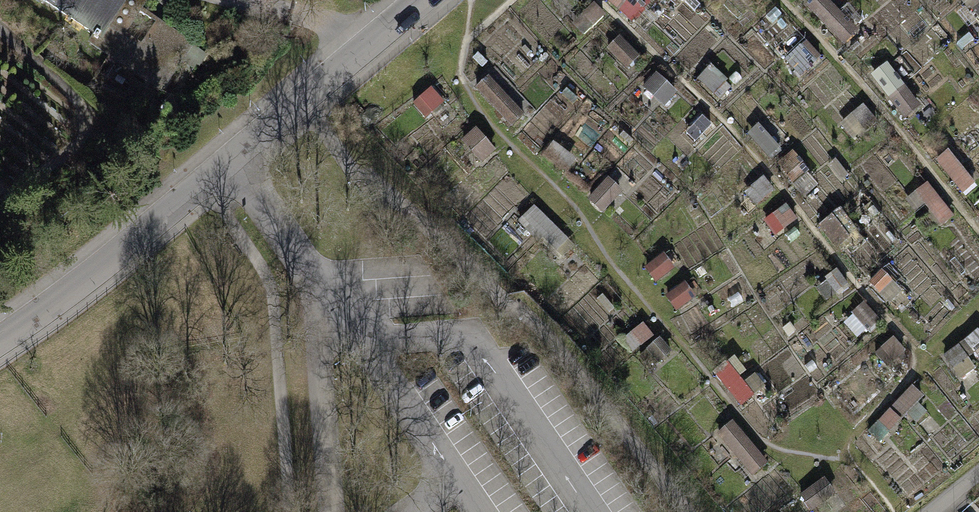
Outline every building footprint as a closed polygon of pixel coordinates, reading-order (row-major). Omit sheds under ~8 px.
[(94,35),(99,38),(108,26),(122,35),(144,4),(138,0),(42,0),(94,35)] [(632,21),(651,0),(608,0),(632,21)] [(807,7),(844,44),(857,31),(826,0),(814,0),(807,7)] [(594,3),(582,15),(593,26),(605,15),(594,3)] [(621,38),(608,50),(627,69),(640,57),(621,38)] [(806,43),(787,63),(801,77),(820,57),(806,43)] [(711,65),(696,80),(710,93),(725,79),(711,65)] [(906,117),(920,105),(886,65),(872,77),(906,117)] [(656,75),(645,87),(665,106),(677,94),(656,75)] [(491,77),(478,90),(515,128),(528,116),(491,77)] [(431,88),(412,104),(424,118),(443,102),(431,88)] [(862,108),(853,116),(866,130),(875,122),(862,108)] [(701,109),(690,119),(703,132),(713,122),(701,109)] [(760,125),(749,133),(769,160),(780,152),(760,125)] [(475,129),(460,141),(480,165),(495,152),(475,129)] [(791,151),(775,164),(792,184),(808,171),(791,151)] [(962,193),(975,183),(949,151),(936,161),(962,193)] [(607,179),(587,199),(599,211),(620,191),(607,179)] [(763,206),(774,186),(761,179),(750,199),(763,206)] [(940,226),(953,215),(927,183),(915,193),(940,226)] [(783,205),(765,221),(777,235),(795,219),(783,205)] [(534,207),(521,220),(556,253),(568,240),(534,207)] [(663,254),(644,270),(656,284),(675,268),(663,254)] [(881,273),(870,284),(879,293),(890,283),(881,273)] [(684,282),(665,298),(677,312),(696,296),(684,282)] [(865,304),(855,314),(869,329),(879,320),(865,304)] [(642,323),(631,332),(642,346),(654,337),(642,323)] [(963,345),(978,362),(978,331),(963,345)] [(659,339),(645,350),(657,364),(671,352),(659,339)] [(894,339),(877,352),(889,366),(906,353),(894,339)] [(962,381),(978,370),(961,346),(945,357),(962,381)] [(729,367),(715,378),(739,407),(752,396),(729,367)] [(889,430),(924,397),(915,387),(880,420),(889,430)] [(731,422),(717,434),(750,474),(765,462),(731,422)] [(823,479),(801,496),(813,510),(834,493),(823,479)]
